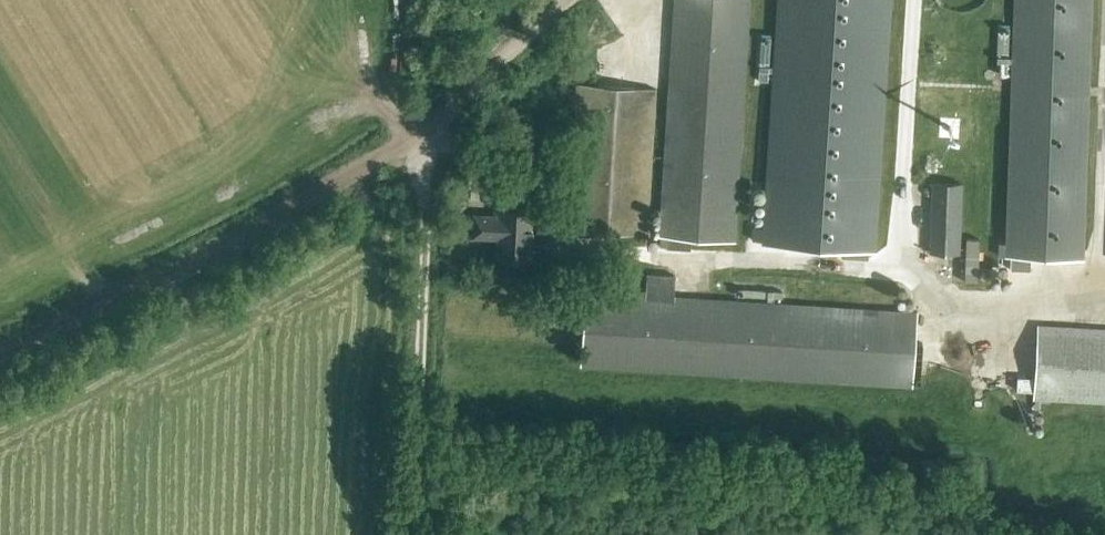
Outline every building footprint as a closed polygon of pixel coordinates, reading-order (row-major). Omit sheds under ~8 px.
[(659,237),(660,237),(691,239),(734,242),(750,0),(674,0),(659,237)] [(868,250),(872,250),(890,0),(775,0),(758,242),(840,248),(839,258),(868,260),(868,250)] [(1008,256),(1015,256),(1015,267),(1037,268),(1037,257),(1084,258),(1093,0),(1017,0),(1008,256)] [(647,234),(657,89),(578,83),(567,229),(647,234)] [(961,254),(964,184),(932,182),(930,253),(961,254)] [(530,260),(533,212),(496,210),(495,215),(474,214),(473,236),(499,237),(498,258),(530,260)] [(660,237),(659,246),(665,247),(690,249),(691,239),(660,237)] [(963,237),(962,280),(979,280),(980,237),(963,237)] [(583,363),(911,384),(916,313),(674,298),(676,277),(648,275),(646,296),(587,292),(583,363)] [(1033,393),(1033,398),(1104,402),(1104,330),(1037,327),(1034,378),(1017,377),(1016,392),(1033,393)]
